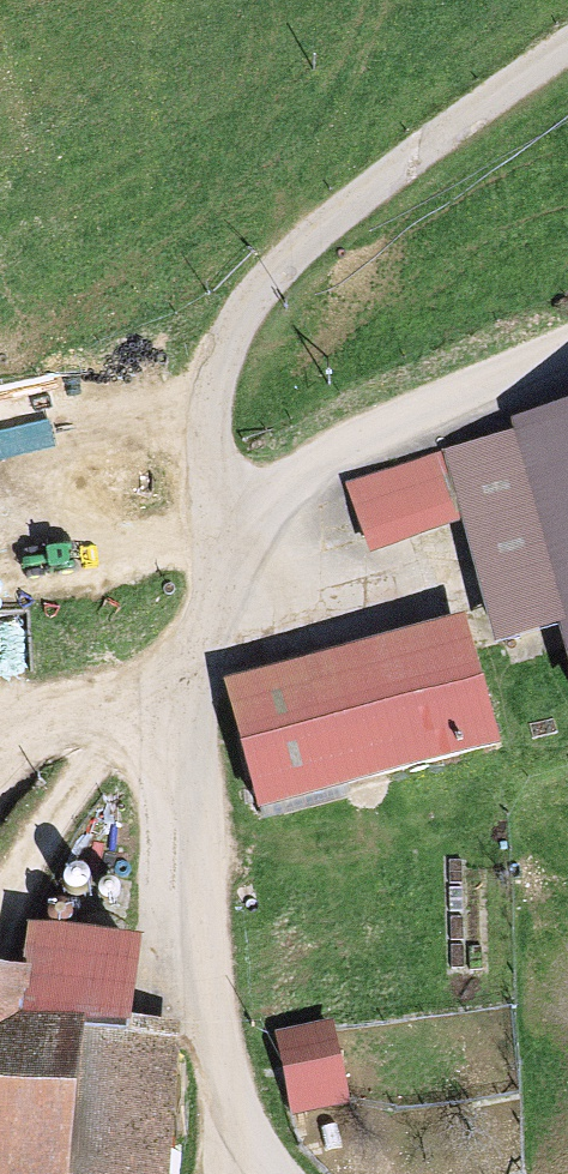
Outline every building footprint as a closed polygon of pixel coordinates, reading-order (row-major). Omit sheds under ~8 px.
[(510,417),(515,434),(565,623),(567,633),(567,401),(510,417)] [(515,434),(431,457),(447,519),(481,645),(565,623),(515,434)] [(447,519),(431,457),(347,479),(363,542),(447,519)] [(460,627),(221,691),(254,811),(493,748),(460,627)] [(177,1039),(114,1034),(122,942),(19,933),(15,978),(0,977),(0,1173),(165,1173),(177,1039)]
